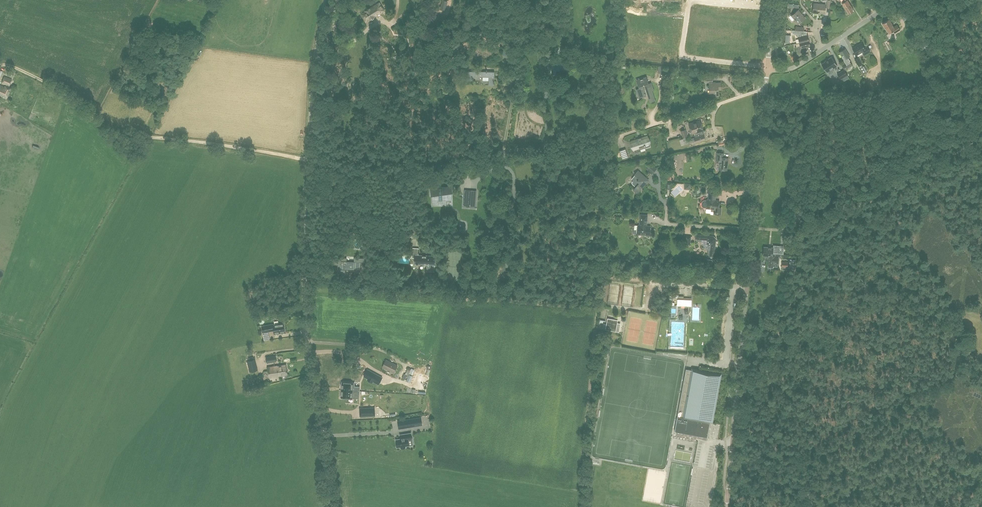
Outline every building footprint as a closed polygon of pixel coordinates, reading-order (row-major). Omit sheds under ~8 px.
[(844,1),(842,3),(848,14),(852,11),(851,9),(853,9),(847,0),(843,0),(844,1)] [(366,21),(384,10),(379,2),(361,13),(366,21)] [(659,12),(660,5),(648,3),(647,15),(654,16),(655,11),(659,12)] [(824,13),(825,5),(813,4),(812,13),(817,13),(817,12),(824,13)] [(670,21),(671,8),(665,8),(665,6),(659,6),(658,16),(663,16),(663,21),(667,21),(670,21)] [(680,15),(682,9),(671,8),(670,21),(672,21),(672,22),(676,22),(677,15),(680,15)] [(798,24),(805,18),(798,10),(791,16),(798,24)] [(894,34),(899,30),(896,25),(893,27),(891,25),(891,24),(888,20),(881,24),(884,29),(885,29),(888,34),(891,32),(892,31),(894,34)] [(637,39),(639,27),(630,26),(629,38),(637,39)] [(644,33),(643,46),(653,47),(654,40),(650,40),(651,33),(644,33)] [(807,35),(801,36),(798,37),(799,43),(808,40),(807,35)] [(920,37),(912,41),(915,48),(923,43),(920,37)] [(810,46),(808,40),(799,43),(800,46),(795,47),(797,55),(798,55),(804,51),(804,47),(810,46)] [(867,46),(864,48),(861,43),(852,48),(856,55),(862,51),(863,51),(865,54),(870,52),(867,46)] [(845,70),(852,65),(848,57),(849,56),(845,49),(839,52),(845,63),(842,65),(845,70)] [(831,57),(824,61),(825,61),(821,64),(826,72),(827,72),(826,72),(837,65),(831,57)] [(858,57),(854,59),(858,66),(862,74),(867,71),(864,66),(863,66),(862,64),(858,57)] [(846,70),(849,74),(857,70),(854,65),(846,70)] [(844,70),(837,74),(840,79),(847,75),(845,70),(844,70)] [(473,77),(489,77),(489,85),(494,85),(494,71),(467,71),(467,80),(473,80),(473,77)] [(12,79),(4,76),(2,83),(5,85),(5,84),(9,85),(12,79)] [(716,82),(712,82),(712,81),(712,76),(704,76),(704,81),(709,81),(709,83),(709,95),(713,94),(713,96),(718,96),(718,90),(721,90),(721,82),(716,82)] [(653,89),(651,83),(648,84),(647,82),(648,82),(646,77),(637,80),(638,85),(639,85),(640,87),(639,87),(640,88),(636,89),(638,94),(640,93),(641,97),(646,95),(648,94),(650,102),(655,100),(651,90),(653,89)] [(5,86),(5,87),(0,85),(0,96),(7,99),(11,88),(5,86)] [(698,132),(702,130),(703,130),(700,120),(689,124),(692,134),(698,132)] [(705,140),(702,130),(698,132),(699,133),(694,134),(695,137),(687,139),(686,137),(683,138),(684,144),(688,143),(695,141),(695,143),(705,140)] [(638,138),(638,139),(634,140),(635,142),(632,143),(634,150),(635,153),(641,151),(640,149),(645,147),(645,146),(646,146),(645,144),(649,143),(647,136),(643,137),(641,138),(641,137),(640,137),(641,138),(639,139),(638,138)] [(720,161),(719,169),(726,170),(727,162),(728,162),(728,158),(723,157),(723,153),(717,152),(716,161),(720,161)] [(648,168),(654,173),(658,168),(653,163),(648,168)] [(636,186),(636,187),(634,189),(637,192),(647,181),(647,179),(638,171),(635,174),(636,175),(632,178),(633,183),(636,186)] [(451,186),(433,186),(433,190),(433,205),(443,205),(446,205),(446,200),(451,200),(451,186)] [(711,209),(713,209),(713,215),(721,215),(722,208),(719,207),(719,200),(719,201),(715,200),(716,193),(712,193),(713,190),(707,189),(707,192),(709,192),(708,200),(707,200),(705,200),(704,201),(703,201),(702,202),(702,204),(702,206),(703,206),(704,207),(707,207),(706,208),(711,208),(711,209)] [(808,217),(805,217),(805,221),(800,220),(799,225),(808,227),(809,222),(811,222),(811,218),(813,218),(814,213),(809,213),(808,217)] [(638,225),(638,230),(636,230),(635,236),(637,236),(637,234),(649,235),(650,226),(646,226),(647,215),(640,214),(639,225),(638,225)] [(707,249),(710,249),(710,256),(714,256),(715,239),(714,236),(696,234),(695,239),(702,239),(702,242),(702,245),(703,247),(706,248),(707,249)] [(435,273),(436,257),(419,256),(420,249),(413,249),(413,259),(417,259),(416,264),(428,265),(427,272),(435,273)] [(778,257),(774,257),(774,256),(781,257),(781,254),(775,253),(768,252),(768,253),(763,253),(763,256),(767,256),(766,257),(767,258),(769,259),(768,267),(773,268),(774,263),(778,263),(778,257)] [(337,273),(341,273),(345,273),(345,269),(354,269),(355,271),(355,272),(356,272),(357,273),(359,272),(360,272),(360,271),(361,265),(354,264),(354,262),(346,261),(346,258),(336,257),(336,263),(337,263),(337,273)] [(677,305),(683,305),(684,298),(678,298),(678,295),(673,294),(672,298),(677,298),(677,305)] [(607,318),(606,324),(603,323),(602,328),(606,329),(605,329),(615,331),(617,320),(607,318)] [(275,333),(285,332),(284,323),(273,324),(262,325),(263,332),(274,330),(275,333)] [(277,362),(276,355),(266,357),(267,363),(277,362)] [(383,367),(394,373),(398,365),(386,360),(383,367)] [(257,362),(253,362),(253,364),(249,364),(249,371),(253,371),(253,366),(257,365),(257,362)] [(269,377),(288,374),(286,364),(267,367),(269,377)] [(407,370),(405,374),(402,372),(399,377),(404,380),(407,375),(408,376),(411,369),(408,367),(407,367),(406,369),(407,370)] [(710,423),(713,423),(722,373),(692,368),(691,370),(686,369),(675,432),(675,431),(685,432),(707,436),(706,437),(707,437),(708,430),(709,427),(710,423)] [(368,370),(364,377),(368,379),(367,380),(372,382),(373,382),(378,384),(382,377),(368,370)] [(359,391),(360,387),(354,386),(354,383),(342,382),(342,384),(341,384),(340,387),(341,388),(341,390),(359,391)] [(359,394),(359,391),(341,390),(341,397),(342,397),(342,398),(347,399),(347,398),(354,398),(354,394),(359,394)] [(360,416),(377,415),(377,408),(360,409),(360,416)] [(420,425),(418,418),(404,420),(405,427),(420,425)] [(396,440),(397,447),(401,446),(401,448),(405,447),(405,446),(409,445),(408,440),(412,439),(412,440),(411,433),(402,434),(400,435),(401,439),(396,440)]
